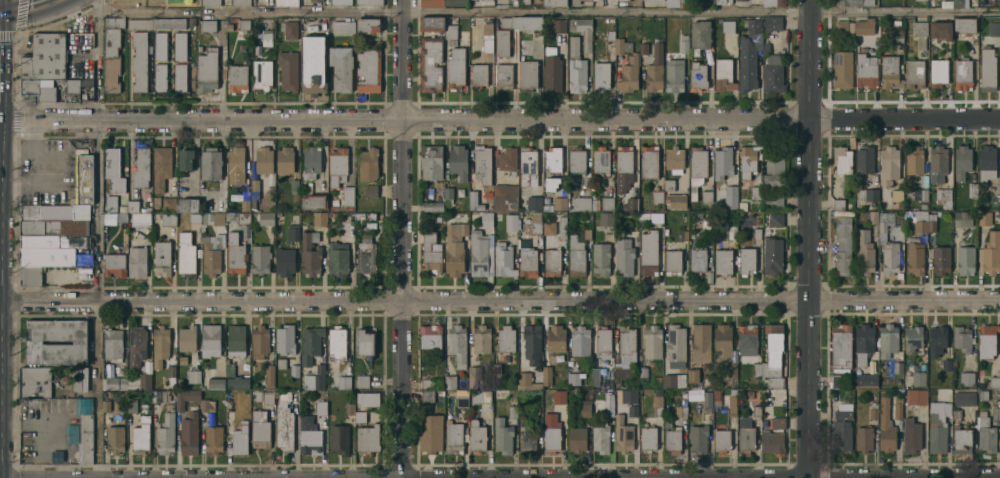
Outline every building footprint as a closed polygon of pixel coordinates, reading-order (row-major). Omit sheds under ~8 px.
[(782,16),(782,29),(770,29),(770,31),(764,31),(764,16),(782,16)] [(105,17),(124,17),(124,27),(120,27),(120,32),(122,32),(122,34),(120,34),(120,48),(117,48),(117,54),(120,54),(120,75),(117,75),(117,81),(120,81),(120,91),(118,91),(118,93),(114,93),(114,91),(112,91),(112,93),(109,93),(109,91),(105,91),(105,17)] [(152,28),(152,29),(129,29),(129,19),(152,19),(152,17),(153,17),(153,28),(152,28)] [(153,17),(185,18),(185,29),(153,28),(153,17)] [(445,30),(433,30),(433,32),(430,32),(430,30),(420,30),(421,17),(445,17),(445,24),(445,30)] [(511,27),(511,26),(501,26),(501,17),(519,17),(519,27),(511,27)] [(519,17),(542,17),(542,29),(533,29),(533,32),(527,32),(527,29),(519,29),(519,27),(519,17)] [(976,17),(976,32),(970,32),(970,35),(964,35),(964,32),(958,32),(958,29),(954,29),(954,18),(976,17)] [(380,18),(380,22),(382,22),(382,26),(380,26),(380,32),(378,32),(375,32),(374,32),(374,34),(371,34),(371,31),(370,31),(370,32),(367,32),(367,31),(364,31),(364,33),(361,33),(361,31),(359,31),(359,32),(357,32),(357,31),(357,18),(380,18)] [(591,18),(591,51),(583,51),(582,30),(568,30),(568,18),(591,18)] [(756,80),(757,80),(757,88),(747,88),(747,91),(739,91),(739,68),(739,36),(742,36),(742,37),(748,37),(748,32),(748,26),(743,26),(743,19),(747,19),(747,18),(761,19),(761,32),(763,32),(762,50),(756,50),(756,80)] [(866,20),(866,18),(874,18),(874,34),(856,34),(856,20),(866,20)] [(201,30),(201,19),(216,19),(216,30),(201,30)] [(239,19),(250,19),(250,29),(246,29),(246,33),(242,33),(242,29),(239,29),(239,19)] [(566,33),(552,33),(552,19),(566,19),(566,33)] [(355,20),(355,33),(333,33),(333,21),(355,20)] [(735,32),(722,32),(722,20),(735,20),(735,32)] [(848,34),(835,34),(835,20),(848,20),(848,34)] [(298,39),(284,39),(284,30),(280,30),(280,22),(284,22),(284,21),(298,21),(298,39)] [(690,22),(699,22),(699,21),(710,21),(710,48),(699,48),(699,47),(690,47),(690,22)] [(927,21),(927,35),(925,35),(925,49),(918,49),(918,35),(913,35),(913,21),(927,21)] [(952,21),(951,40),(945,40),(945,39),(938,39),(938,37),(930,37),(930,21),(952,21)] [(989,22),(999,22),(999,35),(989,35),(989,22)] [(457,24),(457,39),(445,39),(445,30),(445,24),(457,24)] [(272,45),(262,45),(262,29),(272,29),(272,45)] [(495,29),(509,29),(509,39),(510,39),(510,46),(509,46),(509,55),(496,55),(495,29)] [(614,40),(606,40),(606,30),(614,30),(614,38),(614,40)] [(147,43),(149,43),(149,46),(147,46),(147,92),(132,92),(132,83),(135,83),(135,75),(132,75),(132,56),(135,56),(135,48),(132,48),(132,38),(130,38),(130,35),(132,35),(132,31),(147,31),(147,43)] [(903,31),(903,42),(893,42),(893,31),(903,31)] [(155,32),(167,32),(167,36),(168,36),(168,39),(167,39),(167,52),(168,52),(168,55),(167,55),(167,60),(154,60),(155,32)] [(186,60),(174,60),(174,55),(173,55),(173,52),(174,52),(174,39),(173,39),(173,36),(174,36),(174,32),(186,32),(186,60)] [(65,33),(65,49),(67,49),(67,61),(65,61),(65,78),(21,78),(21,56),(32,56),(32,33),(37,33),(65,33)] [(325,82),(327,82),(327,91),(317,91),(317,96),(310,96),(310,91),(302,91),(302,36),(312,36),(312,33),(315,33),(315,36),(325,36),(325,82)] [(442,62),(436,62),(436,66),(442,66),(442,91),(440,91),(440,93),(435,93),(435,91),(434,91),(434,92),(430,92),(426,92),(426,91),(424,91),(424,93),(422,93),(422,91),(420,91),(420,74),(421,74),(421,53),(420,53),(421,36),(431,36),(431,35),(433,35),(433,36),(442,36),(442,62)] [(587,87),(575,87),(575,92),(569,92),(569,89),(569,35),(579,35),(579,55),(580,55),(580,59),(587,59),(587,87)] [(680,35),(688,35),(688,52),(680,52),(680,35)] [(493,52),(483,52),(483,38),(493,38),(493,52)] [(623,38),(623,42),(632,42),(631,51),(623,51),(623,54),(614,54),(614,40),(614,38),(623,38)] [(662,91),(651,91),(651,87),(645,88),(645,65),(653,65),(653,42),(662,42),(662,89),(662,91)] [(640,43),(647,43),(648,54),(640,54),(640,43)] [(763,63),(767,63),(767,54),(763,54),(763,43),(769,43),(769,54),(783,54),(783,84),(786,84),(786,91),(763,91),(763,63)] [(544,55),(544,45),(557,45),(557,63),(561,63),(561,92),(550,91),(550,88),(544,88),(544,55)] [(214,88),(214,89),(211,89),(211,92),(205,92),(205,93),(200,93),(200,92),(197,92),(197,54),(206,54),(206,46),(217,46),(217,66),(219,66),(219,70),(217,70),(217,88),(214,88)] [(980,48),(983,48),(982,46),(989,46),(989,48),(993,48),(993,56),(996,56),(996,86),(980,86),(980,48)] [(329,47),(352,47),(352,55),(353,55),(353,67),(352,67),(352,92),(340,92),(340,89),(334,89),(334,65),(329,65),(329,47)] [(465,85),(461,85),(461,88),(455,88),(456,90),(450,90),(450,88),(448,88),(448,58),(448,56),(451,56),(451,47),(465,47),(465,85)] [(357,92),(356,81),(359,81),(359,80),(363,80),(363,81),(364,81),(364,78),(363,78),(363,75),(357,75),(356,68),(359,68),(359,60),(357,60),(357,52),(363,52),(363,49),(377,49),(377,50),(380,50),(380,91),(357,92)] [(298,52),(298,92),(291,92),(291,89),(281,89),(281,74),(280,74),(280,67),(279,67),(278,65),(277,65),(277,51),(298,52)] [(834,51),(852,51),(852,86),(844,86),(844,87),(840,87),(840,86),(834,86),(834,51)] [(637,89),(632,89),(632,92),(615,92),(616,80),(621,80),(621,65),(628,65),(628,55),(631,55),(631,52),(637,52),(637,89)] [(856,53),(865,53),(865,56),(876,56),(876,64),(877,64),(877,77),(878,77),(877,88),(868,88),(868,85),(862,85),(861,86),(857,86),(856,84),(856,53)] [(881,55),(898,56),(898,74),(898,79),(903,79),(903,87),(889,87),(889,88),(881,88),(881,55)] [(955,59),(960,59),(960,56),(968,56),(968,59),(972,59),(971,90),(961,90),(961,92),(957,92),(957,90),(954,90),(955,82),(955,59)] [(715,58),(732,58),(732,82),(737,82),(737,89),(724,89),(724,91),(715,91),(715,78),(715,58)] [(666,59),(683,59),(683,92),(665,92),(666,59)] [(906,59),(924,60),(924,81),(924,88),(918,88),(918,83),(914,83),(914,88),(905,88),(905,75),(906,75),(906,59)] [(930,59),(947,59),(947,83),(942,83),(942,87),(930,87),(930,59)] [(272,60),(272,87),(269,87),(269,88),(268,89),(267,90),(266,90),(266,91),(253,91),(253,82),(255,82),(255,76),(254,76),(254,60),(272,60)] [(537,87),(532,87),(532,91),(520,91),(520,60),(537,60),(537,87)] [(690,61),(698,61),(698,64),(706,64),(706,80),(707,80),(707,87),(701,87),(701,91),(689,91),(690,61)] [(594,62),(609,62),(609,88),(605,88),(605,92),(597,92),(597,89),(594,89),(594,62)] [(154,63),(167,63),(167,68),(168,68),(168,71),(167,71),(166,84),(168,84),(168,87),(166,87),(166,91),(164,91),(164,93),(159,93),(159,91),(154,91),(154,63)] [(174,87),(173,87),(173,84),(174,84),(174,71),(172,71),(172,68),(174,68),(174,63),(186,63),(186,72),(187,72),(187,74),(186,74),(186,81),(187,81),(187,83),(186,83),(186,91),(181,91),(181,93),(177,93),(177,91),(174,91),(174,87)] [(488,85),(482,85),(482,88),(479,88),(479,85),(472,85),(471,64),(487,64),(488,85)] [(496,64),(512,64),(512,88),(502,88),(502,85),(496,85),(496,64)] [(229,78),(227,78),(227,76),(229,76),(229,65),(247,65),(247,91),(235,91),(235,93),(231,93),(231,91),(229,91),(229,78)] [(52,79),(52,86),(56,86),(56,101),(55,101),(46,101),(37,101),(37,94),(21,94),(21,79),(52,79)] [(93,79),(93,85),(80,85),(80,92),(78,92),(78,94),(66,93),(66,79),(93,79)] [(442,179),(422,179),(422,168),(421,168),(421,145),(442,145),(442,179)] [(449,148),(452,148),(452,145),(464,145),(464,148),(467,148),(467,182),(458,182),(458,181),(457,181),(457,174),(458,174),(458,172),(449,172),(449,148)] [(491,184),(481,185),(481,180),(478,180),(478,178),(474,178),(474,145),(483,145),(483,147),(485,147),(485,145),(489,145),(489,147),(491,147),(491,184)] [(631,150),(633,150),(633,172),(633,173),(633,183),(629,183),(629,188),(627,187),(627,190),(625,190),(625,193),(616,194),(616,172),(617,145),(631,145),(631,150)] [(658,178),(641,178),(641,146),(650,146),(650,145),(658,145),(658,178)] [(665,148),(672,148),(672,145),(677,145),(677,149),(684,149),(684,168),(682,168),(682,174),(671,174),(671,168),(665,168),(665,148)] [(873,174),(868,174),(868,172),(856,172),(856,149),(864,149),(864,146),(873,145),(873,174)] [(899,178),(892,178),(892,186),(881,186),(880,149),(885,149),(885,145),(895,145),(895,149),(899,149),(899,178)] [(911,145),(918,145),(918,149),(923,149),(923,174),(906,174),(906,149),(911,149),(911,145)] [(930,148),(934,148),(934,145),(942,145),(942,148),(947,148),(947,172),(930,172),(930,148)] [(955,148),(958,148),(958,145),(967,145),(967,148),(972,148),(972,160),(973,160),(973,166),(972,166),(972,170),(964,170),(964,180),(955,180),(955,148)] [(980,148),(983,148),(983,145),(992,145),(992,148),(995,148),(996,160),(997,160),(997,166),(995,166),(995,178),(987,178),(987,179),(980,179),(980,148)] [(153,146),(171,146),(171,177),(164,177),(164,192),(153,192),(153,146)] [(221,178),(212,178),(212,180),(208,180),(208,178),(201,178),(201,150),(202,150),(202,147),(205,147),(205,146),(217,146),(217,147),(221,147),(221,150),(221,158),(223,160),(223,163),(221,164),(221,178)] [(245,173),(237,173),(237,175),(233,175),(233,177),(228,177),(228,150),(232,150),(232,146),(240,146),(240,150),(245,150),(245,173)] [(273,173),(256,173),(256,150),(257,150),(257,147),(260,147),(260,146),(269,146),(269,149),(273,149),(273,173)] [(277,150),(281,150),(281,146),(289,146),(292,146),(292,150),(294,150),(294,172),(289,172),(289,174),(280,174),(280,172),(277,172),(277,150)] [(315,172),(315,178),(302,178),(302,172),(304,172),(304,150),(308,149),(308,146),(316,146),(320,146),(320,149),(321,172),(315,172)] [(330,174),(329,174),(329,150),(336,150),(336,146),(348,147),(347,174),(346,174),(345,181),(338,181),(338,182),(339,182),(339,185),(338,185),(338,187),(330,187),(330,174)] [(520,146),(532,146),(532,148),(536,148),(536,150),(538,150),(537,186),(520,186),(520,146)] [(570,150),(574,150),(574,146),(581,146),(581,150),(585,150),(585,172),(585,176),(582,176),(582,172),(570,173),(570,150)] [(593,150),(598,150),(598,146),(605,146),(605,150),(609,150),(609,172),(608,172),(608,175),(605,175),(605,172),(593,172),(593,150)] [(696,200),(690,200),(690,146),(702,146),(702,149),(708,150),(707,177),(704,176),(704,182),(697,186),(696,200)] [(714,150),(722,150),(722,146),(732,146),(732,164),(733,164),(733,175),(728,175),(728,174),(723,174),(723,180),(714,180),(714,150)] [(740,155),(739,155),(739,146),(762,146),(762,158),(757,158),(757,173),(753,173),(753,170),(750,170),(750,179),(740,179),(740,155)] [(836,168),(836,163),(833,163),(833,146),(846,146),(846,149),(845,149),(845,150),(852,150),(852,173),(834,173),(834,172),(833,171),(834,169),(834,168),(836,168)] [(125,192),(109,192),(109,188),(110,188),(110,177),(104,177),(105,166),(109,166),(109,159),(104,159),(104,147),(119,147),(119,167),(121,167),(121,170),(119,170),(119,177),(125,177),(125,192)] [(137,166),(136,166),(136,158),(137,158),(137,147),(149,147),(149,158),(151,158),(150,160),(149,160),(149,179),(148,179),(148,187),(133,187),(133,172),(137,172),(137,166)] [(377,176),(376,176),(376,178),(374,178),(374,180),(368,180),(368,182),(363,181),(363,180),(359,180),(360,151),(368,151),(368,147),(378,147),(378,159),(378,160),(378,162),(378,163),(377,176)] [(517,169),(499,169),(498,152),(502,152),(504,150),(504,147),(516,147),(517,169)] [(545,150),(548,150),(548,147),(561,147),(561,172),(549,172),(549,167),(545,167),(545,150)] [(764,147),(785,148),(784,180),(778,180),(777,188),(770,188),(770,185),(763,185),(764,147)] [(178,149),(195,149),(195,158),(192,158),(192,169),(178,169),(178,149)] [(77,153),(93,153),(93,204),(90,204),(77,204),(77,153)] [(943,182),(943,173),(930,173),(930,182),(943,182)] [(249,193),(242,193),(242,190),(241,190),(241,179),(249,179),(249,193)] [(259,190),(251,190),(251,179),(259,179),(259,190)] [(299,179),(299,191),(295,191),(295,193),(291,193),(291,190),(290,190),(290,179),(299,179)] [(674,179),(674,190),(664,190),(664,179),(674,179)] [(968,182),(977,182),(977,196),(968,196),(968,182)] [(377,185),(377,196),(364,196),(365,184),(377,185)] [(494,184),(517,184),(518,210),(493,211),(493,200),(494,200),(494,184)] [(737,185),(737,196),(725,196),(725,185),(737,185)] [(354,204),(343,204),(343,189),(341,189),(341,186),(354,186),(354,204)] [(751,186),(761,186),(761,199),(750,198),(751,186)] [(453,198),(453,205),(445,205),(445,187),(453,187),(453,198)] [(554,199),(544,199),(544,188),(554,188),(554,199)] [(937,209),(937,204),(945,204),(945,200),(942,199),(942,201),(935,201),(935,188),(952,188),(951,209),(945,208),(945,209),(942,209),(937,209)] [(866,189),(878,189),(879,200),(866,200),(866,189)] [(892,189),(903,190),(903,200),(892,200),(892,189)] [(928,189),(928,200),(913,200),(914,189),(928,189)] [(469,209),(469,190),(477,190),(477,204),(484,204),(484,209),(469,209)] [(712,190),(712,201),(701,201),(701,190),(712,190)] [(663,191),(663,202),(652,202),(652,191),(663,191)] [(566,209),(566,210),(554,209),(554,197),(566,197),(567,192),(569,192),(569,209),(566,209)] [(302,209),(302,196),(308,196),(308,194),(325,194),(325,200),(327,200),(327,207),(317,207),(317,208),(302,209)] [(686,194),(686,209),(669,208),(669,203),(665,203),(665,194),(686,194)] [(783,208),(764,208),(764,194),(783,194),(783,208)] [(117,211),(105,211),(106,195),(117,195),(117,211)] [(572,210),(572,202),(571,202),(571,199),(572,199),(572,197),(576,197),(576,195),(579,195),(579,197),(591,197),(590,210),(572,210)] [(542,196),(542,210),(527,209),(528,196),(542,196)] [(176,197),(176,211),(162,211),(162,197),(176,197)] [(614,197),(614,209),(601,209),(601,197),(614,197)] [(177,211),(177,203),(179,203),(179,198),(198,198),(198,211),(177,211)] [(833,199),(844,199),(844,210),(833,210),(833,199)] [(138,211),(128,211),(128,200),(138,200),(138,211)] [(443,201),(443,211),(423,211),(423,201),(443,201)] [(747,202),(746,210),(738,210),(738,207),(739,207),(739,201),(747,202)] [(22,220),(22,205),(77,204),(90,204),(90,219),(89,219),(89,220),(22,220)] [(928,231),(928,232),(915,232),(915,210),(927,210),(927,220),(928,220),(928,231)] [(702,211),(713,211),(713,225),(702,225),(702,211)] [(869,211),(878,211),(877,223),(869,223),(869,211)] [(954,225),(954,211),(973,211),(972,226),(954,225)] [(978,225),(978,211),(991,211),(991,225),(978,225)] [(127,222),(116,222),(116,212),(127,212),(127,222)] [(131,225),(131,212),(151,212),(151,225),(131,225)] [(224,225),(213,224),(213,223),(204,223),(204,231),(202,231),(202,212),(213,212),(224,212),(224,225)] [(226,212),(237,212),(237,213),(249,213),(249,224),(238,224),(238,220),(226,220),(226,212)] [(259,225),(259,212),(274,212),(274,225),(259,225)] [(327,226),(313,226),(313,212),(327,212),(327,226)] [(376,212),(376,220),(356,220),(356,212),(376,212)] [(493,226),(481,226),(481,212),(493,212),(493,226)] [(541,234),(532,234),(531,212),(541,212),(541,234)] [(614,212),(614,226),(600,226),(600,212),(614,212)] [(884,244),(880,244),(880,212),(894,212),(894,224),(886,224),(886,241),(884,242),(884,244)] [(176,220),(176,227),(161,227),(161,213),(177,213),(177,220),(176,220)] [(201,223),(190,223),(190,213),(201,213),(201,223)] [(663,222),(662,213),(649,213),(650,223),(663,222)] [(770,226),(770,218),(769,218),(769,213),(783,213),(783,226),(770,226)] [(517,230),(506,230),(506,214),(517,214),(517,230)] [(851,216),(851,274),(838,274),(838,272),(835,272),(835,269),(833,269),(833,262),(835,262),(835,251),(837,251),(837,250),(836,250),(836,245),(837,245),(837,237),(835,237),(835,231),(834,231),(834,228),(835,228),(835,216),(851,216)] [(89,222),(92,222),(92,234),(89,234),(59,234),(59,235),(19,235),(19,220),(22,220),(89,220),(89,222)] [(728,225),(729,225),(729,221),(734,221),(734,225),(737,225),(737,239),(728,239),(728,225)] [(556,234),(543,234),(543,222),(556,222),(556,234)] [(468,223),(468,235),(469,235),(469,244),(463,244),(463,248),(464,248),(464,272),(460,272),(460,276),(449,276),(449,272),(445,272),(445,248),(446,248),(446,223),(455,223),(468,223)] [(287,228),(289,228),(288,224),(299,224),(299,227),(299,240),(287,240),(287,228)] [(583,229),(591,228),(591,239),(583,239),(583,229)] [(858,244),(856,244),(856,228),(870,228),(869,242),(873,242),(873,248),(874,248),(874,271),(870,271),(870,275),(863,275),(863,271),(858,271),(858,244)] [(488,272),(486,272),(486,276),(473,276),(472,272),(471,272),(470,229),(481,229),(481,235),(488,235),(488,272)] [(658,274),(647,274),(647,276),(643,276),(643,274),(640,274),(640,233),(648,233),(648,229),(657,229),(658,274)] [(680,230),(688,230),(688,240),(680,240),(680,230)] [(691,248),(690,248),(690,232),(691,230),(696,235),(694,238),(700,239),(700,248),(706,248),(706,271),(701,271),(701,275),(696,275),(696,271),(690,271),(691,248)] [(989,230),(999,230),(999,270),(998,270),(998,273),(995,273),(995,271),(989,271),(989,272),(985,272),(985,271),(982,271),(982,247),(986,247),(986,241),(989,241),(989,230)] [(302,265),(300,265),(300,259),(302,259),(302,231),(319,231),(319,242),(311,242),(311,249),(315,250),(315,245),(322,245),(322,258),(320,258),(320,273),(319,273),(319,276),(305,276),(305,273),(302,273),(302,265)] [(437,274),(431,274),(431,272),(422,272),(422,262),(423,262),(423,257),(421,257),(421,254),(423,254),(423,249),(422,249),(422,245),(423,245),(423,231),(435,231),(436,243),(441,243),(441,257),(443,257),(443,261),(442,261),(442,271),(440,273),(440,274),(438,274),(438,273),(437,272),(437,274)] [(195,276),(183,276),(183,273),(178,273),(178,248),(177,248),(177,246),(178,246),(178,232),(191,232),(191,245),(195,245),(195,276)] [(220,249),(220,272),(215,272),(215,276),(208,276),(208,272),(203,272),(203,242),(202,242),(202,235),(214,236),(215,234),(224,233),(225,246),(220,249)] [(361,242),(361,233),(371,233),(371,242),(372,242),(372,243),(376,243),(376,257),(374,257),(374,263),(376,263),(376,271),(370,271),(370,272),(363,273),(363,271),(357,271),(357,242),(361,242)] [(569,234),(578,234),(578,241),(584,241),(584,250),(586,250),(586,272),(585,272),(585,273),(581,273),(581,276),(570,276),(569,234)] [(19,266),(19,265),(20,265),(19,235),(59,235),(59,247),(75,247),(75,265),(41,266),(19,266)] [(764,236),(774,237),(774,238),(782,238),(782,272),(777,272),(777,274),(764,274),(764,236)] [(907,242),(908,242),(908,237),(919,237),(919,243),(924,243),(924,275),(915,275),(914,271),(907,271),(907,242)] [(615,238),(630,238),(630,247),(634,247),(634,257),(633,257),(633,276),(623,276),(623,272),(615,272),(615,238)] [(170,276),(161,276),(161,274),(160,274),(160,276),(156,276),(156,275),(154,275),(154,270),(153,270),(153,268),(154,268),(154,262),(153,262),(153,258),(154,258),(154,248),(153,248),(153,246),(154,246),(154,241),(166,241),(166,239),(170,239),(170,241),(170,276)] [(665,271),(665,240),(676,240),(676,250),(681,250),(681,260),(682,260),(682,263),(681,263),(681,271),(676,271),(676,275),(671,275),(671,271),(666,271),(665,271)] [(495,245),(495,241),(505,241),(505,246),(506,246),(506,249),(507,249),(507,245),(507,244),(512,244),(512,245),(512,269),(518,269),(518,275),(504,275),(503,275),(503,276),(498,276),(498,275),(495,275),(495,245)] [(328,242),(335,242),(335,249),(348,248),(349,272),(347,272),(347,276),(331,276),(331,273),(329,273),(328,242)] [(882,248),(884,248),(884,243),(892,243),(892,242),(899,242),(899,271),(893,271),(893,275),(882,275),(882,248)] [(610,276),(600,276),(600,272),(593,272),(593,243),(610,243),(610,276)] [(128,253),(129,253),(129,247),(144,247),(144,245),(146,245),(146,247),(146,277),(145,277),(145,278),(142,278),(142,277),(139,277),(139,278),(135,278),(135,277),(133,277),(133,278),(130,278),(130,277),(128,277),(128,253)] [(245,273),(239,273),(239,272),(235,272),(228,272),(228,245),(245,245),(245,273)] [(252,245),(269,245),(269,251),(271,251),(271,258),(269,258),(269,272),(263,272),(263,274),(259,274),(259,272),(252,272),(252,245)] [(934,271),(934,269),(932,269),(932,246),(950,247),(950,271),(934,271)] [(957,246),(974,246),(974,271),(973,271),(973,275),(958,275),(958,271),(957,271),(957,246)] [(295,272),(291,273),(291,276),(279,276),(279,273),(276,273),(276,249),(276,247),(281,247),(281,248),(295,248),(295,272)] [(537,277),(527,277),(527,275),(519,275),(519,263),(520,263),(520,249),(529,249),(529,247),(533,247),(533,249),(537,249),(537,277)] [(561,272),(560,272),(560,276),(545,276),(545,250),(557,250),(557,247),(560,247),(560,249),(561,249),(561,272)] [(739,248),(755,248),(755,270),(752,270),(752,274),(739,274),(739,248)] [(715,249),(732,249),(732,274),(726,273),(726,275),(721,275),(721,274),(715,274),(715,249)] [(108,276),(105,276),(104,275),(104,268),(104,254),(125,253),(125,268),(126,268),(126,276),(115,276),(115,272),(110,272),(110,274),(108,276)] [(41,285),(20,285),(20,279),(19,278),(19,266),(41,266),(41,285)] [(27,363),(27,339),(30,339),(30,328),(27,328),(27,319),(87,320),(87,364),(27,363)] [(685,360),(667,360),(667,353),(666,353),(666,342),(667,342),(667,323),(678,324),(678,327),(685,327),(685,360)] [(857,352),(855,352),(855,326),(860,326),(860,323),(869,323),(869,326),(874,326),(874,352),(866,352),(866,366),(857,366),(857,352)] [(889,359),(879,358),(880,326),(885,326),(885,323),(893,323),(893,326),(898,326),(898,352),(890,352),(889,359)] [(986,324),(999,325),(999,331),(996,331),(995,355),(992,355),(992,358),(978,358),(979,344),(979,337),(978,337),(978,324),(980,324),(981,323),(984,323),(986,324)] [(168,358),(162,358),(162,369),(161,369),(158,369),(153,369),(153,328),(159,328),(159,324),(164,324),(164,328),(169,328),(169,353),(168,358)] [(196,351),(178,351),(178,328),(189,328),(189,324),(196,324),(196,351)] [(202,324),(220,324),(220,355),(209,355),(209,357),(202,357),(202,348),(202,324)] [(252,328),(256,328),(256,324),(264,324),(264,328),(269,328),(269,353),(266,353),(266,355),(263,355),(263,358),(252,358),(252,353),(251,353),(252,328)] [(276,328),(282,328),(282,324),(294,324),(294,343),(295,343),(295,353),(295,355),(290,355),(290,352),(286,352),(286,354),(279,354),(279,352),(276,352),(276,328)] [(437,324),(440,324),(442,326),(442,334),(441,334),(441,348),(420,348),(420,333),(420,325),(430,325),(430,324),(436,324),(435,326),(437,324)] [(466,369),(456,369),(456,353),(449,353),(449,328),(454,328),(454,324),(461,324),(461,328),(466,328),(466,369)] [(491,353),(478,353),(478,355),(474,355),(474,353),(474,328),(479,328),(479,324),(486,324),(486,328),(491,328),(491,353)] [(566,351),(547,351),(547,329),(550,329),(550,324),(562,325),(562,329),(566,329),(566,351)] [(644,328),(645,328),(645,324),(659,324),(659,328),(661,328),(661,358),(644,358),(644,328)] [(710,362),(691,362),(691,343),(692,343),(692,324),(710,324),(710,362)] [(717,327),(717,324),(728,324),(728,327),(731,327),(731,356),(725,356),(725,361),(714,361),(714,327),(717,327)] [(757,348),(738,348),(738,325),(746,325),(746,324),(757,324),(757,348)] [(762,380),(761,380),(761,375),(754,375),(754,363),(761,363),(761,362),(766,362),(766,333),(764,333),(764,324),(783,324),(783,353),(780,353),(780,377),(784,377),(784,388),(772,388),(772,387),(766,387),(762,387),(762,383),(765,383),(765,384),(766,384),(766,376),(764,376),(764,380),(762,380)] [(851,368),(849,368),(849,372),(833,372),(833,368),(831,368),(832,324),(852,324),(851,368)] [(245,355),(243,355),(243,358),(240,358),(240,355),(227,356),(227,348),(226,348),(226,345),(227,345),(227,333),(227,331),(227,325),(245,325),(245,355)] [(346,358),(329,358),(329,328),(333,328),(333,325),(341,325),(341,328),(346,328),(346,358)] [(515,351),(509,351),(509,353),(505,353),(505,351),(498,351),(498,329),(502,329),(502,325),(511,325),(511,329),(515,329),(515,351)] [(525,339),(523,339),(523,325),(539,325),(539,329),(541,329),(541,352),(539,352),(539,363),(536,363),(536,366),(528,365),(528,358),(525,358),(525,339)] [(571,329),(577,329),(577,325),(585,325),(585,329),(591,329),(591,355),(572,355),(571,329)] [(596,329),(600,329),(600,326),(607,325),(607,329),(611,329),(611,353),(611,359),(601,359),(600,353),(598,353),(598,351),(596,351),(596,329)] [(963,325),(963,328),(964,328),(964,327),(968,327),(968,328),(971,328),(971,337),(974,337),(974,343),(971,343),(971,351),(970,351),(970,354),(964,354),(964,351),(960,351),(960,347),(953,347),(953,325),(963,325)] [(147,330),(147,338),(146,338),(146,359),(142,359),(142,364),(140,364),(140,367),(129,367),(128,330),(132,330),(132,326),(142,326),(147,330)] [(619,326),(625,326),(625,328),(636,328),(636,364),(630,364),(630,353),(619,354),(619,326)] [(908,327),(908,326),(912,326),(912,327),(914,327),(914,326),(923,326),(923,347),(914,347),(914,352),(905,352),(904,327),(908,327)] [(932,327),(932,326),(936,326),(936,327),(938,327),(938,326),(947,326),(947,347),(946,347),(946,350),(942,350),(942,354),(938,354),(938,358),(929,358),(929,327),(932,327)] [(301,352),(302,352),(302,344),(301,344),(301,335),(302,335),(302,328),(312,328),(312,327),(325,327),(325,335),(320,335),(320,355),(319,355),(319,357),(313,357),(313,355),(311,355),(311,366),(301,366),(301,352)] [(122,357),(104,357),(104,351),(104,346),(104,331),(104,329),(122,329),(122,357)] [(357,329),(365,329),(365,333),(373,333),(374,354),(357,355),(357,329)] [(179,364),(179,356),(187,356),(187,364),(179,364)] [(286,368),(277,368),(277,358),(286,358),(286,368)] [(274,388),(266,388),(265,364),(269,364),(269,359),(272,359),(272,364),(274,364),(274,388)] [(952,367),(952,371),(943,371),(943,359),(952,359),(952,361),(953,361),(953,367),(952,367)] [(903,373),(894,373),(894,361),(903,362),(903,373)] [(721,370),(713,370),(713,362),(721,363),(721,370)] [(736,378),(725,378),(725,366),(727,366),(727,362),(736,362),(736,378)] [(324,389),(303,389),(303,374),(316,374),(316,363),(325,363),(324,389)] [(299,375),(299,376),(290,376),(290,364),(299,364),(299,375)] [(175,376),(175,386),(169,387),(169,377),(167,377),(167,365),(175,365),(175,376)] [(234,375),(226,375),(226,365),(234,365),(234,375)] [(87,391),(73,391),(73,366),(87,366),(87,391)] [(469,366),(481,366),(481,379),(477,379),(477,389),(469,389),(469,366)] [(552,385),(543,385),(543,366),(551,366),(552,385)] [(630,378),(620,378),(620,384),(615,384),(615,366),(621,366),(621,368),(630,368),(630,378)] [(647,379),(639,379),(639,367),(647,367),(647,379)] [(20,398),(20,368),(50,368),(51,398),(20,398)] [(699,383),(688,384),(689,368),(698,368),(699,383)] [(201,382),(187,382),(187,371),(192,371),(192,370),(200,369),(201,382)] [(518,372),(532,372),(532,382),(542,382),(542,388),(518,388),(517,384),(518,384),(518,372)] [(568,385),(567,373),(580,372),(580,373),(585,373),(585,377),(580,377),(580,385),(568,385)] [(926,386),(912,386),(912,372),(926,372),(926,386)] [(974,386),(960,385),(960,372),(974,372),(974,386)] [(128,378),(137,378),(137,373),(151,373),(151,388),(128,388),(128,378)] [(878,387),(855,387),(855,373),(878,373),(878,387)] [(369,387),(356,387),(356,374),(369,375),(369,387)] [(685,374),(685,387),(664,387),(664,374),(685,374)] [(843,374),(843,384),(841,384),(841,387),(831,387),(831,374),(843,374)] [(456,375),(456,389),(444,389),(444,379),(444,375),(456,375)] [(990,375),(999,375),(999,388),(990,388),(990,375)] [(127,388),(127,389),(106,389),(106,376),(127,377),(127,378),(128,378),(128,388),(127,388)] [(249,389),(227,389),(227,378),(235,378),(235,376),(241,376),(241,378),(249,378),(249,389)] [(351,389),(338,389),(338,376),(351,376),(351,389)] [(652,385),(652,376),(661,376),(661,385),(652,385)] [(225,389),(208,389),(208,377),(225,377),(225,389)] [(444,389),(444,390),(438,390),(438,389),(434,389),(434,390),(422,390),(422,379),(444,379),(444,389)] [(975,405),(963,405),(963,404),(959,404),(959,394),(964,394),(964,388),(975,388),(975,405)] [(621,389),(637,389),(637,403),(622,403),(621,389)] [(907,389),(927,389),(927,404),(907,404),(907,389)] [(152,401),(152,390),(166,390),(166,402),(152,401)] [(177,390),(200,390),(200,400),(184,400),(184,411),(177,411),(177,390)] [(274,404),(263,404),(263,400),(255,401),(255,390),(263,390),(263,391),(274,391),(274,404)] [(434,390),(434,402),(422,402),(422,390),(434,390)] [(566,404),(553,404),(553,390),(566,390),(566,404)] [(988,399),(979,399),(979,390),(988,390),(988,399)] [(471,403),(471,391),(491,391),(491,403),(471,403)] [(712,406),(703,406),(703,391),(712,391),(712,406)] [(379,392),(379,406),(360,406),(360,403),(356,403),(356,392),(379,392)] [(736,416),(729,416),(729,406),(728,406),(728,395),(736,395),(736,416)] [(468,407),(457,407),(457,396),(468,396),(468,407)] [(889,396),(889,419),(891,419),(891,421),(892,421),(892,420),(895,420),(895,425),(896,425),(896,428),(897,428),(897,442),(896,442),(896,450),(892,450),(892,453),(883,453),(883,450),(879,450),(880,396),(889,396)] [(895,403),(895,397),(902,397),(902,403),(902,419),(894,419),(894,403),(895,403)] [(136,412),(128,412),(128,398),(132,398),(132,399),(136,399),(136,412)] [(202,411),(202,399),(208,399),(208,400),(215,400),(215,412),(202,411)] [(287,407),(289,407),(289,412),(293,412),(293,414),(293,451),(280,450),(280,447),(276,447),(277,407),(278,407),(278,399),(287,399),(287,405),(287,407)] [(580,402),(578,402),(578,399),(591,400),(591,416),(580,416),(580,402)] [(542,416),(532,416),(531,400),(542,400),(542,416)] [(315,401),(327,401),(327,415),(315,415),(315,401)] [(346,402),(354,402),(354,409),(353,409),(353,414),(346,414),(346,402)] [(878,419),(869,419),(869,408),(870,408),(870,402),(878,402),(878,419)] [(951,416),(941,416),(941,410),(937,410),(937,402),(951,402),(951,416)] [(996,407),(999,407),(999,419),(992,419),(992,405),(996,404),(996,407)] [(517,416),(509,417),(509,406),(517,405),(517,416)] [(638,405),(638,416),(628,416),(628,405),(638,405)] [(761,406),(761,419),(753,419),(753,405),(761,406)] [(605,406),(614,406),(614,416),(605,417),(605,406)] [(687,416),(675,416),(675,406),(687,406),(687,416)] [(174,451),(169,451),(169,454),(162,454),(162,451),(156,451),(156,427),(164,427),(164,426),(162,426),(162,421),(164,421),(164,411),(169,411),(169,408),(174,408),(174,451)] [(198,454),(180,454),(180,418),(188,418),(188,410),(198,410),(198,454)] [(251,410),(266,410),(266,421),(270,421),(270,448),(268,448),(268,450),(264,450),(264,447),(262,447),(262,449),(251,449),(251,410)] [(852,419),(834,419),(834,410),(852,410),(852,419)] [(959,429),(971,429),(971,450),(966,450),(966,449),(961,449),(961,450),(956,450),(956,449),(954,448),(954,439),(953,439),(953,410),(961,410),(961,424),(959,424),(959,429)] [(366,422),(355,422),(355,411),(366,411),(366,422)] [(215,413),(201,412),(200,425),(214,425),(215,413)] [(561,436),(562,436),(562,440),(561,440),(561,450),(560,450),(560,451),(556,451),(556,454),(550,454),(550,451),(546,451),(546,450),(545,450),(545,441),(544,441),(544,437),(545,437),(544,413),(557,413),(557,422),(561,422),(561,436)] [(633,450),(628,450),(628,454),(621,454),(621,450),(615,450),(615,413),(623,413),(623,425),(633,425),(633,450)] [(946,453),(935,453),(935,449),(929,449),(929,413),(937,413),(937,419),(940,419),(940,421),(945,421),(945,422),(946,422),(946,453)] [(93,463),(78,463),(78,443),(80,443),(80,414),(93,414),(93,463)] [(442,450),(435,450),(435,454),(426,453),(426,450),(420,450),(420,415),(442,414),(442,450)] [(149,450),(144,450),(144,454),(132,454),(132,426),(140,426),(140,415),(150,415),(149,450)] [(520,441),(519,441),(519,436),(520,436),(520,416),(525,416),(525,426),(531,426),(531,434),(537,434),(537,439),(536,439),(536,450),(535,450),(535,451),(522,451),(522,450),(520,450),(520,441)] [(513,454),(502,454),(502,450),(495,450),(495,417),(504,417),(504,426),(509,426),(509,425),(514,425),(514,436),(512,436),(513,454)] [(755,450),(750,450),(750,453),(744,453),(744,449),(739,449),(739,417),(751,417),(751,427),(755,427),(755,450)] [(785,428),(771,428),(771,417),(785,417),(785,428)] [(913,417),(913,422),(915,422),(915,423),(921,423),(921,449),(916,449),(916,453),(904,453),(904,417),(913,417)] [(320,452),(317,452),(316,450),(316,448),(310,449),(311,453),(300,453),(300,444),(301,444),(301,419),(313,419),(312,430),(322,430),(322,444),(322,450),(320,452)] [(463,453),(453,453),(444,453),(444,451),(445,451),(445,446),(446,446),(446,419),(452,419),(452,423),(463,423),(463,453)] [(472,419),(476,419),(478,420),(478,426),(486,426),(486,436),(487,436),(487,439),(486,439),(486,449),(485,449),(485,451),(481,451),(481,454),(474,454),(474,451),(471,451),(471,450),(470,450),(470,440),(469,440),(469,435),(470,435),(470,421),(472,419)] [(248,454),(226,454),(226,446),(232,446),(232,430),(240,430),(240,420),(248,420),(248,454)] [(852,450),(851,450),(851,453),(834,453),(834,425),(835,425),(835,421),(850,421),(850,425),(851,425),(852,450)] [(380,449),(379,451),(372,451),(372,454),(364,454),(364,451),(357,451),(357,427),(373,427),(373,423),(379,423),(379,443),(380,446),(380,449)] [(702,425),(702,424),(708,424),(708,436),(707,436),(706,454),(695,453),(695,450),(689,450),(689,425),(702,425)] [(77,425),(68,426),(68,434),(65,434),(65,442),(78,441),(77,425)] [(348,454),(337,454),(337,450),(330,450),(330,425),(348,425),(348,454)] [(124,451),(119,451),(119,454),(112,454),(112,451),(107,451),(107,426),(124,426),(124,451)] [(223,426),(223,451),(217,450),(218,454),(211,454),(210,451),(205,451),(205,426),(223,426)] [(996,453),(986,453),(986,449),(979,449),(978,427),(996,426),(996,453)] [(586,450),(581,450),(581,453),(574,453),(574,450),(569,450),(569,428),(586,427),(586,450)] [(593,427),(609,427),(609,436),(609,454),(599,454),(599,450),(593,450),(593,427)] [(656,443),(657,443),(657,446),(656,446),(656,449),(651,449),(651,453),(646,453),(646,449),(640,449),(641,427),(656,427),(656,443)] [(873,427),(873,432),(874,432),(874,437),(873,437),(873,449),(868,449),(868,453),(861,453),(861,450),(856,450),(856,427),(873,427)] [(729,430),(729,453),(717,453),(717,451),(716,451),(716,450),(713,450),(713,429),(729,430)] [(681,453),(671,453),(671,450),(665,450),(665,430),(681,430),(681,453)] [(783,446),(785,446),(785,453),(782,453),(782,456),(777,456),(777,453),(774,453),(774,451),(762,451),(762,430),(769,430),(769,433),(783,433),(783,446)]
